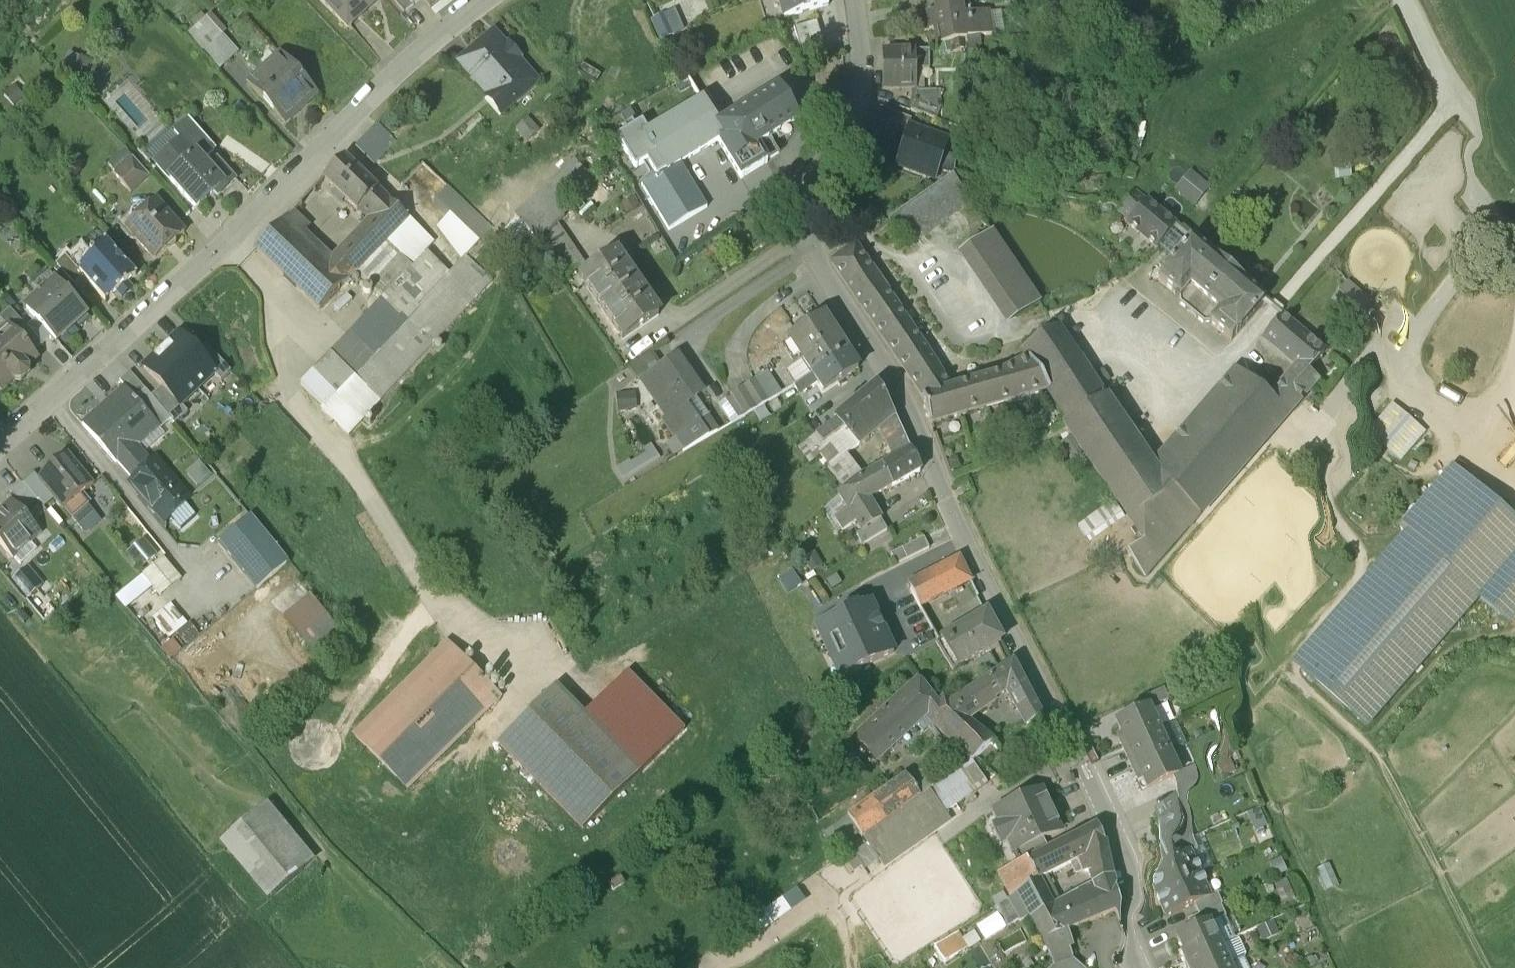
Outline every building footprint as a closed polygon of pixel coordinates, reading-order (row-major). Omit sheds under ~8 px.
[(456,0),(438,0),(424,11),(429,17),(452,46),(477,27),(456,0)] [(743,5),(740,0),(701,0),(704,6),(708,17),(706,18),(712,33),(751,16),(757,37),(777,31),(770,8),(773,7),(771,0),(756,0),(743,5)] [(770,8),(777,31),(782,48),(813,39),(823,36),(813,0),(802,0),(773,7),(770,8)] [(708,17),(704,6),(689,14),(693,23),(706,18),(708,17)] [(712,33),(706,18),(693,23),(699,38),(712,33)] [(924,32),(915,34),(915,35),(897,39),(899,53),(923,46),(926,46),(924,32)] [(813,39),(782,48),(786,59),(793,57),(796,71),(829,61),(823,36),(813,39)] [(926,46),(923,46),(929,63),(951,61),(957,47),(945,41),(926,46)] [(782,48),(764,54),(768,65),(786,59),(782,48)] [(764,54),(742,62),(746,72),(768,65),(764,54)] [(951,61),(929,63),(930,73),(924,74),(926,87),(932,86),(932,88),(918,94),(921,110),(935,106),(959,102),(958,101),(983,97),(980,74),(955,77),(953,60),(951,61)] [(635,158),(667,143),(628,61),(596,75),(635,158)] [(647,80),(658,102),(681,91),(670,68),(647,80)] [(812,78),(791,84),(797,107),(818,102),(812,78)] [(772,90),(754,100),(766,121),(784,111),(772,90)] [(237,111),(220,93),(201,110),(217,129),(237,111)] [(489,95),(455,123),(468,139),(470,138),(485,155),(492,156),(496,152),(508,166),(534,145),(512,119),(511,120),(489,95)] [(909,130),(909,111),(877,111),(878,148),(909,148),(909,130)] [(923,111),(909,111),(909,130),(923,130),(923,111)] [(722,121),(703,132),(708,141),(727,130),(722,121)] [(772,152),(731,177),(732,178),(713,189),(718,199),(712,202),(735,240),(760,225),(759,223),(772,215),(759,204),(792,184),(772,152)] [(683,175),(646,198),(638,185),(609,203),(628,233),(643,225),(652,241),(674,227),(712,202),(718,199),(713,189),(707,180),(692,189),(683,175)] [(213,208),(187,179),(173,191),(180,199),(155,221),(195,266),(213,250),(222,242),(207,225),(201,219),(213,208)] [(353,207),(372,224),(393,202),(375,185),(353,207)] [(902,187),(889,226),(926,238),(939,199),(902,187)] [(148,231),(124,204),(108,219),(116,229),(115,230),(131,247),(148,231)] [(375,250),(342,219),(323,239),(355,271),(358,268),(375,250)] [(592,248),(572,226),(513,280),(534,302),(551,286),(592,248)] [(1200,250),(1181,235),(1165,254),(1184,270),(1200,250)] [(945,237),(881,283),(900,308),(963,263),(945,237)] [(433,260),(477,302),(488,290),(444,248),(433,260)] [(354,333),(405,279),(375,250),(358,268),(369,279),(323,326),(296,299),(307,286),(291,271),(255,309),(318,369),(354,333)] [(1136,266),(1125,257),(1111,273),(1121,282),(1118,286),(1147,311),(1149,309),(1161,295),(1166,290),(1136,265),(1136,266)] [(462,317),(445,335),(421,313),(427,309),(428,301),(405,279),(354,333),(379,359),(299,444),(322,466),(320,469),(346,495),(489,343),(462,317)] [(1033,361),(986,293),(951,317),(998,385),(1033,361)] [(1173,305),(1161,295),(1149,309),(1165,322),(1171,315),(1168,312),(1173,305)] [(81,297),(55,320),(79,346),(88,338),(77,326),(90,314),(89,313),(92,311),(90,310),(92,309),(81,297)] [(1232,345),(1207,324),(1206,325),(1182,304),(1149,342),(1170,360),(1171,368),(1193,387),(1201,387),(1221,404),(1254,365),(1231,346),(1232,345)] [(919,410),(850,306),(825,324),(847,355),(915,459),(916,459),(943,450),(919,410)] [(611,318),(576,342),(597,372),(632,348),(611,318)] [(86,372),(56,339),(26,365),(35,376),(51,394),(56,399),(86,372)] [(632,348),(597,372),(618,403),(653,378),(632,348)] [(10,366),(0,375),(0,376),(8,384),(9,383),(32,409),(42,401),(27,384),(10,366)] [(815,378),(782,400),(806,437),(841,414),(829,399),(815,378)] [(1228,435),(1143,530),(1160,554),(1164,551),(1190,574),(1305,442),(1297,435),(1313,415),(1272,378),(1252,400),(1287,430),(1260,462),(1228,435)] [(1096,460),(1048,389),(1011,412),(1018,423),(1038,452),(1058,482),(1053,485),(1055,488),(1096,460)] [(161,409),(197,447),(213,432),(214,430),(196,411),(178,393),(161,409)] [(1428,438),(1393,406),(1365,435),(1401,468),(1428,438)] [(161,409),(143,426),(161,445),(179,464),(180,463),(197,447),(161,409)] [(841,414),(806,437),(811,444),(817,452),(851,429),(841,414)] [(671,419),(637,443),(661,479),(655,483),(669,502),(692,486),(676,465),(694,452),(671,419)] [(146,448),(130,430),(121,438),(129,448),(137,456),(146,448)] [(986,438),(943,450),(916,459),(915,459),(923,485),(1011,460),(1002,430),(986,438)] [(806,437),(788,449),(792,456),(811,444),(806,437)] [(179,464),(161,445),(151,455),(174,482),(186,469),(180,463),(179,464)] [(870,447),(830,480),(838,490),(852,507),(873,488),(886,477),(870,447)] [(129,448),(108,466),(105,462),(83,480),(116,518),(118,517),(135,535),(152,519),(136,501),(159,481),(137,456),(129,448)] [(1096,460),(1055,488),(1058,492),(1100,466),(1096,460)] [(726,462),(715,470),(724,482),(734,475),(726,462)] [(1100,466),(1058,492),(1119,582),(1160,554),(1143,530),(1100,466)] [(886,477),(873,488),(882,507),(897,498),(886,477)] [(1300,670),(1365,727),(1481,594),(1513,622),(1514,620),(1514,523),(1465,482),(1300,670)] [(816,506),(808,512),(839,551),(856,538),(840,517),(852,507),(838,490),(816,506)] [(897,498),(882,507),(887,521),(902,513),(897,498)] [(58,506),(30,528),(41,541),(61,566),(76,553),(68,543),(81,533),(58,506)] [(902,513),(874,528),(884,547),(885,547),(913,532),(902,513)] [(135,535),(133,537),(138,543),(138,551),(160,575),(167,575),(190,554),(189,553),(185,556),(152,519),(135,535)] [(30,528),(25,523),(16,530),(31,549),(41,541),(30,528)] [(874,528),(857,538),(856,538),(839,551),(832,557),(841,570),(860,560),(884,547),(874,528)] [(1160,554),(1119,582),(1133,603),(1117,615),(1135,638),(1190,574),(1164,551),(1160,554)] [(2,572),(0,570),(0,597),(13,612),(29,597),(30,599),(41,589),(15,560),(2,572)] [(841,570),(828,578),(836,591),(849,583),(854,592),(873,581),(860,560),(841,570)] [(288,619),(249,573),(218,599),(257,645),(288,619)] [(139,596),(122,611),(137,627),(153,612),(139,596)] [(916,598),(884,614),(889,625),(921,609),(916,598)] [(819,665),(839,649),(810,610),(789,626),(819,665)] [(161,611),(116,651),(126,663),(151,643),(159,652),(180,635),(161,611)] [(951,619),(900,645),(903,651),(912,668),(963,642),(951,619)] [(346,700),(306,651),(281,671),(321,720),(346,700)] [(831,679),(815,686),(824,707),(819,709),(819,710),(825,708),(838,736),(886,714),(863,664),(850,670),(849,667),(830,676),(831,679)] [(978,674),(928,704),(944,731),(993,701),(978,674)] [(444,703),(352,793),(404,846),(496,756),(444,703)] [(1032,776),(1005,723),(990,733),(999,751),(1017,786),(1032,776)] [(990,733),(944,765),(958,778),(999,751),(990,733)] [(944,765),(936,758),(913,734),(845,793),(871,822),(918,778),(964,821),(965,822),(969,817),(984,802),(958,778),(944,765)] [(637,832),(551,746),(494,802),(580,888),(637,832)] [(1154,750),(1124,763),(1129,774),(1139,770),(1159,762),(1154,750)] [(1129,774),(1108,784),(1113,796),(1109,797),(1114,807),(1149,792),(1139,770),(1129,774)] [(1159,813),(1124,829),(1128,839),(1132,838),(1137,849),(1163,838),(1168,835),(1159,813)] [(878,881),(854,898),(874,923),(940,877),(936,872),(979,842),(965,822),(964,821),(941,837),(912,857),(878,881)] [(1186,827),(1168,835),(1163,838),(1168,849),(1192,838),(1186,827)] [(904,845),(898,837),(864,861),(878,881),(912,857),(911,855),(922,847),(915,837),(904,845)] [(1192,838),(1168,849),(1173,860),(1189,853),(1189,854),(1197,850),(1192,838)] [(1053,892),(1032,850),(981,875),(1002,917),(1053,892)] [(1173,860),(1146,872),(1156,895),(1199,875),(1189,854),(1189,853),(1173,860)] [(267,857),(219,896),(266,955),(314,915),(267,857)] [(1199,875),(1156,895),(1166,917),(1193,905),(1209,898),(1209,897),(1199,875)] [(1087,886),(1047,906),(1050,928),(1069,919),(1073,929),(1079,932),(1078,930),(1099,922),(1096,906),(1087,886)] [(1209,898),(1193,905),(1198,916),(1220,906),(1222,905),(1216,893),(1209,897),(1209,898)] [(1047,906),(1017,920),(1026,937),(1028,936),(1029,938),(1050,928),(1047,906)] [(1198,916),(1187,921),(1192,932),(1209,924),(1209,925),(1226,917),(1220,906),(1198,916)] [(1192,932),(1178,938),(1183,950),(1180,951),(1185,961),(1219,946),(1209,925),(1209,924),(1192,932)] [(1009,951),(1018,967),(1037,967),(1043,964),(1029,938),(1028,936),(1026,937),(1009,951)] [(1084,944),(1072,950),(1051,961),(1054,967),(1112,967),(1102,937),(1084,944)] [(1185,961),(1188,967),(1225,967),(1228,967),(1244,960),(1243,959),(1245,955),(1239,941),(1235,940),(1234,939),(1219,946),(1185,961)] [(786,967),(777,954),(757,967),(785,967),(786,967)] [(1000,957),(986,964),(988,967),(1006,967),(1000,957)]
